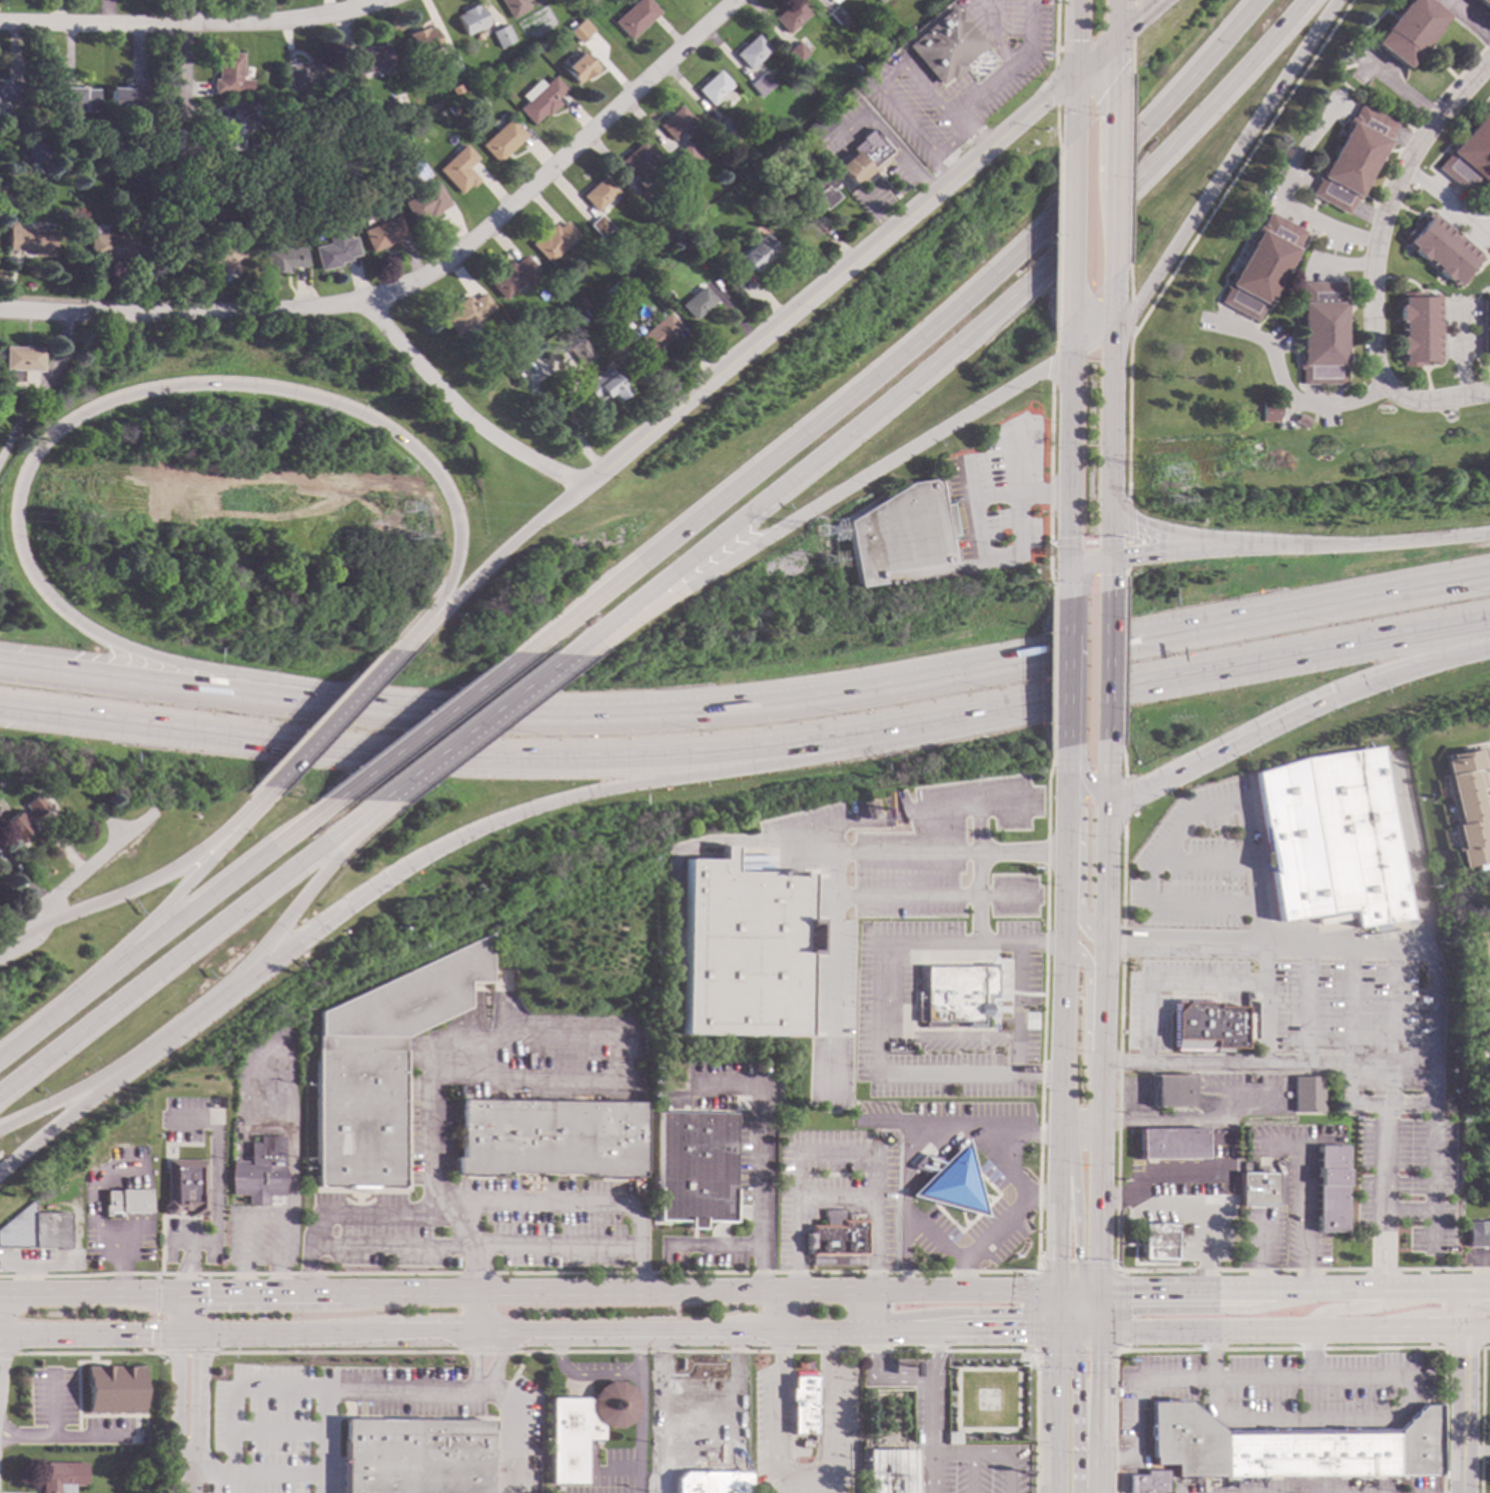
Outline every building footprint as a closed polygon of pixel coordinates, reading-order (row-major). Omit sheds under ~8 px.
[(512,19),(500,0),(545,0),(534,7),(530,1),(527,2),(530,8),(512,19)] [(613,22),(636,0),(648,0),(660,12),(630,40),(613,22)] [(772,18),(792,0),(796,0),(809,14),(787,34),(772,18)] [(1403,4),(1406,0),(1427,0),(1446,15),(1435,29),(1436,30),(1426,43),(1417,55),(1415,54),(1405,68),(1373,43),(1383,30),(1382,29),(1402,3),(1403,4)] [(1489,10),(1477,0),(1489,0),(1489,10)] [(489,24),(465,36),(456,16),(462,13),(461,11),(479,2),(489,24)] [(847,18),(839,25),(827,13),(836,5),(847,18)] [(955,11),(958,8),(968,19),(965,22),(985,45),(963,64),(965,67),(952,79),(948,75),(940,84),(906,45),(951,6),(955,11)] [(594,30),(580,43),(569,31),(582,18),(594,30)] [(574,24),(569,29),(566,25),(571,21),(574,24)] [(515,40),(499,47),(492,31),(508,24),(515,40)] [(442,46),(416,56),(407,34),(426,27),(427,29),(434,26),(442,46)] [(771,50),(748,70),(734,53),(756,33),(771,50)] [(809,53),(798,63),(786,51),(797,41),(809,53)] [(393,66),(364,74),(358,49),(372,45),(372,47),(388,43),(393,66)] [(598,68),(584,81),(582,80),(577,84),(562,69),(582,50),(598,68)] [(241,92),(213,92),(213,79),(217,79),(218,52),(242,53),(241,92)] [(308,65),(324,63),(327,85),(290,91),(286,65),(308,61),(308,65)] [(364,80),(347,84),(342,69),(360,64),(364,80)] [(732,85),(711,105),(696,89),(717,69),(732,85)] [(776,84),(760,97),(748,84),(764,70),(776,84)] [(566,90),(555,99),(561,104),(547,116),(545,114),(532,125),(518,109),(526,101),(521,96),(539,79),(544,84),(553,76),(566,90)] [(21,101),(0,100),(0,84),(3,84),(3,82),(22,82),(21,101)] [(145,111),(129,110),(129,109),(109,109),(109,88),(123,88),(123,83),(145,84),(145,111)] [(83,89),(98,89),(98,112),(63,111),(64,87),(83,88),(83,89)] [(1435,168),(1489,103),(1489,169),(1487,172),(1468,195),(1435,168)] [(459,109),(452,114),(449,108),(455,104),(459,109)] [(1397,123),(1389,138),(1391,139),(1381,157),(1379,156),(1366,181),(1368,182),(1358,201),(1356,199),(1352,207),(1348,214),(1311,195),(1316,186),(1319,180),(1317,178),(1326,160),(1329,161),(1341,137),(1339,136),(1349,117),(1352,119),(1359,104),(1397,123)] [(694,121),(672,141),(658,125),(680,105),(694,121)] [(250,117),(256,117),(255,132),(242,132),(242,150),(219,149),(220,133),(217,133),(217,117),(230,117),(230,107),(250,107),(250,117)] [(526,136),(497,163),(480,145),(509,117),(526,136)] [(891,151),(852,187),(835,167),(853,151),(851,146),(872,128),(891,151)] [(805,147),(795,157),(785,147),(795,137),(805,147)] [(664,166),(642,185),(620,161),(641,141),(664,166)] [(45,163),(27,162),(27,144),(42,145),(46,145),(45,163)] [(477,158),(467,168),(479,181),(471,188),(469,186),(459,194),(436,169),(464,144),(477,158)] [(702,157),(683,173),(672,160),(691,144),(702,157)] [(724,166),(717,172),(711,165),(718,159),(724,166)] [(278,171),(270,172),(270,164),(278,164),(278,171)] [(838,184),(831,190),(838,197),(822,211),(818,206),(814,209),(806,200),(812,194),(805,186),(825,170),(838,184)] [(617,192),(616,192),(621,197),(614,203),(610,198),(595,212),(581,196),(603,175),(617,192)] [(449,205),(429,217),(427,213),(413,221),(402,203),(436,182),(449,205)] [(657,198),(644,211),(633,198),(646,186),(657,198)] [(1433,215),(1434,214),(1444,223),(1451,228),(1450,229),(1455,234),(1456,233),(1469,244),(1479,252),(1477,254),(1482,258),(1477,264),(1474,262),(1470,267),(1473,269),(1470,272),(1468,276),(1469,277),(1460,287),(1450,279),(1448,281),(1435,270),(1437,268),(1426,258),(1424,260),(1412,250),(1413,248),(1403,238),(1414,225),(1415,226),(1417,225),(1419,222),(1422,225),(1424,222),(1422,220),(1429,211),(1433,215)] [(1307,231),(1298,247),(1301,248),(1291,267),(1288,266),(1276,290),(1278,291),(1268,309),(1266,308),(1258,322),(1221,302),(1228,288),(1227,287),(1236,268),(1239,269),(1252,245),(1249,244),(1259,226),(1261,227),(1270,212),(1307,231)] [(408,238),(370,253),(361,231),(398,215),(408,238)] [(612,228),(600,238),(588,225),(599,215),(612,228)] [(19,222),(18,228),(54,231),(52,257),(31,255),(32,251),(7,250),(9,221),(19,222)] [(577,235),(549,263),(530,244),(545,230),(545,231),(553,223),(558,228),(564,221),(577,235)] [(346,239),(356,236),(360,255),(350,258),(351,261),(340,263),(341,266),(319,272),(313,247),(329,243),(326,230),(343,226),(346,239)] [(778,248),(750,273),(747,270),(739,278),(727,264),(763,232),(778,248)] [(137,235),(136,259),(87,257),(88,234),(137,235)] [(683,242),(678,246),(672,239),(677,235),(683,242)] [(611,243),(607,246),(603,241),(607,238),(611,243)] [(246,253),(237,276),(222,270),(223,267),(207,261),(216,240),(246,253)] [(306,267),(289,268),(290,273),(266,273),(265,249),(305,247),(306,267)] [(538,269),(536,271),(540,276),(528,287),(524,282),(504,300),(487,282),(511,261),(513,264),(524,254),(538,269)] [(1344,299),(1347,299),(1347,320),(1344,320),(1344,348),(1347,348),(1347,368),(1344,368),(1344,384),(1333,384),(1313,384),(1302,384),(1302,368),(1300,368),(1300,347),(1302,347),(1302,320),(1299,320),(1299,300),(1302,300),(1302,282),(1310,282),(1332,282),(1344,282),(1344,299)] [(702,286),(715,301),(692,320),(679,305),(702,286)] [(495,308),(455,336),(442,317),(455,308),(453,305),(469,295),(473,300),(484,292),(495,308)] [(1418,294),(1424,294),(1424,296),(1429,297),(1429,294),(1438,294),(1438,299),(1440,300),(1440,313),(1439,333),(1441,333),(1440,345),(1440,359),(1439,359),(1439,364),(1428,364),(1429,361),(1424,361),(1424,365),(1419,365),(1419,367),(1403,367),(1403,353),(1399,353),(1399,337),(1401,337),(1402,322),(1399,322),(1399,305),(1401,305),(1401,292),(1418,292),(1418,294)] [(1484,294),(1489,294),(1489,363),(1484,364),(1484,358),(1483,358),(1482,345),(1482,333),(1483,332),(1482,312),(1482,299),(1484,299),(1484,294)] [(587,304),(581,308),(577,303),(583,298),(587,304)] [(600,313),(590,320),(583,310),(593,303),(600,313)] [(680,328),(651,353),(647,349),(641,354),(633,344),(639,339),(637,337),(667,312),(680,328)] [(601,330),(604,339),(594,343),(590,334),(601,330)] [(596,355),(581,367),(566,349),(581,337),(596,355)] [(29,345),(29,347),(40,348),(39,371),(1,369),(2,346),(21,347),(21,345),(29,345)] [(628,392),(616,401),(609,394),(597,404),(582,386),(606,366),(628,392)] [(1280,422),(1263,422),(1263,402),(1280,402),(1280,422)] [(1310,419),(1305,427),(1295,421),(1300,413),(1310,419)] [(942,504),(950,503),(954,534),(948,535),(951,561),(878,570),(880,582),(858,586),(847,521),(910,482),(939,479),(942,504)] [(933,574),(932,565),(898,571),(899,580),(933,574)] [(1409,918),(1356,926),(1354,909),(1274,921),(1252,765),(1385,747),(1409,918)] [(1481,798),(1489,796),(1489,813),(1485,814),(1486,819),(1482,820),(1483,824),(1489,822),(1489,839),(1487,839),(1489,852),(1489,863),(1464,867),(1461,850),(1457,851),(1452,825),(1455,825),(1447,775),(1450,774),(1448,760),(1452,759),(1452,753),(1487,747),(1489,767),(1476,770),(1477,774),(1486,772),(1489,788),(1480,790),(1481,798)] [(48,807),(30,823),(34,828),(25,836),(27,839),(20,844),(2,824),(17,811),(21,816),(28,810),(23,805),(37,793),(48,807)] [(679,858),(715,858),(715,847),(727,848),(727,871),(806,872),(803,1038),(676,1036),(679,858)] [(739,862),(764,862),(764,848),(739,848),(739,862)] [(489,981),(467,980),(466,1007),(403,1036),(400,1187),(316,1185),(320,1011),(490,932),(489,981)] [(919,967),(994,967),(994,997),(984,997),(984,1017),(980,1017),(980,1027),(958,1027),(958,1022),(939,1022),(939,1028),(919,1028),(919,1023),(913,1023),(913,994),(919,994),(919,967)] [(1172,1001),(1214,1002),(1214,1006),(1242,1006),(1242,1013),(1250,1013),(1249,1039),(1241,1039),(1241,1048),(1227,1048),(1227,1052),(1171,1051),(1172,1001)] [(1189,1107),(1152,1107),(1152,1076),(1189,1075),(1189,1107)] [(1323,1111),(1294,1111),(1294,1076),(1322,1075),(1323,1111)] [(644,1176),(592,1176),(592,1173),(498,1172),(498,1173),(456,1173),(456,1157),(461,1157),(461,1099),(644,1100),(644,1176)] [(734,1184),(739,1184),(738,1226),(705,1225),(705,1229),(684,1229),(684,1224),(652,1224),(652,1183),(657,1183),(658,1112),(735,1114),(734,1184)] [(1205,1159),(1139,1159),(1139,1129),(1205,1129),(1205,1159)] [(285,1196),(268,1196),(267,1206),(248,1205),(248,1195),(230,1195),(231,1160),(249,1161),(250,1150),(258,1151),(259,1135),(285,1135),(285,1196)] [(984,1217),(906,1196),(929,1173),(911,1169),(910,1165),(922,1152),(944,1158),(964,1138),(984,1217)] [(1344,1232),(1317,1231),(1318,1146),(1345,1146),(1346,1146),(1344,1232)] [(1279,1174),(1278,1207),(1239,1206),(1240,1173),(1279,1174)] [(194,1203),(167,1203),(167,1182),(194,1182),(194,1203)] [(151,1213),(122,1212),(122,1215),(118,1215),(118,1217),(108,1217),(108,1215),(104,1215),(104,1206),(107,1206),(108,1190),(151,1191),(151,1213)] [(33,1246),(0,1246),(0,1227),(31,1201),(34,1201),(34,1213),(69,1213),(68,1248),(33,1248),(33,1246)] [(854,1218),(868,1219),(867,1256),(807,1254),(808,1243),(804,1242),(804,1230),(808,1230),(808,1224),(824,1224),(824,1210),(842,1210),(842,1219),(846,1219),(846,1213),(854,1213),(854,1218)] [(1489,1223),(1489,1247),(1467,1248),(1467,1221),(1489,1221),(1489,1223)] [(1173,1223),(1172,1260),(1139,1259),(1140,1223),(1173,1223)] [(141,1413),(84,1412),(84,1367),(141,1367),(141,1413)] [(817,1435),(792,1435),(792,1401),(789,1401),(789,1387),(792,1387),(792,1375),(817,1376),(817,1435)] [(631,1388),(637,1398),(637,1411),(630,1422),(620,1428),(607,1428),(602,1425),(602,1440),(585,1440),(585,1484),(550,1484),(550,1398),(591,1398),(598,1387),(607,1382),(620,1382),(631,1388)] [(1439,1475),(1174,1477),(1174,1465),(1153,1465),(1153,1459),(1148,1459),(1148,1402),(1188,1402),(1223,1432),(1398,1430),(1422,1406),(1439,1406),(1439,1475)] [(486,1423),(486,1492),(340,1492),(340,1422),(486,1423)] [(945,1431),(959,1432),(959,1445),(945,1445),(945,1431)] [(812,1448),(801,1448),(801,1440),(812,1440),(812,1448)] [(913,1451),(913,1492),(866,1492),(866,1451),(873,1451),(911,1451),(913,1451)] [(70,1485),(70,1492),(39,1492),(39,1475),(43,1475),(43,1462),(83,1462),(83,1485),(70,1485)] [(1165,1492),(1143,1492),(1126,1492),(1126,1474),(1144,1475),(1144,1470),(1166,1470),(1165,1492)] [(745,1474),(745,1492),(671,1492),(671,1480),(678,1473),(745,1474)]
